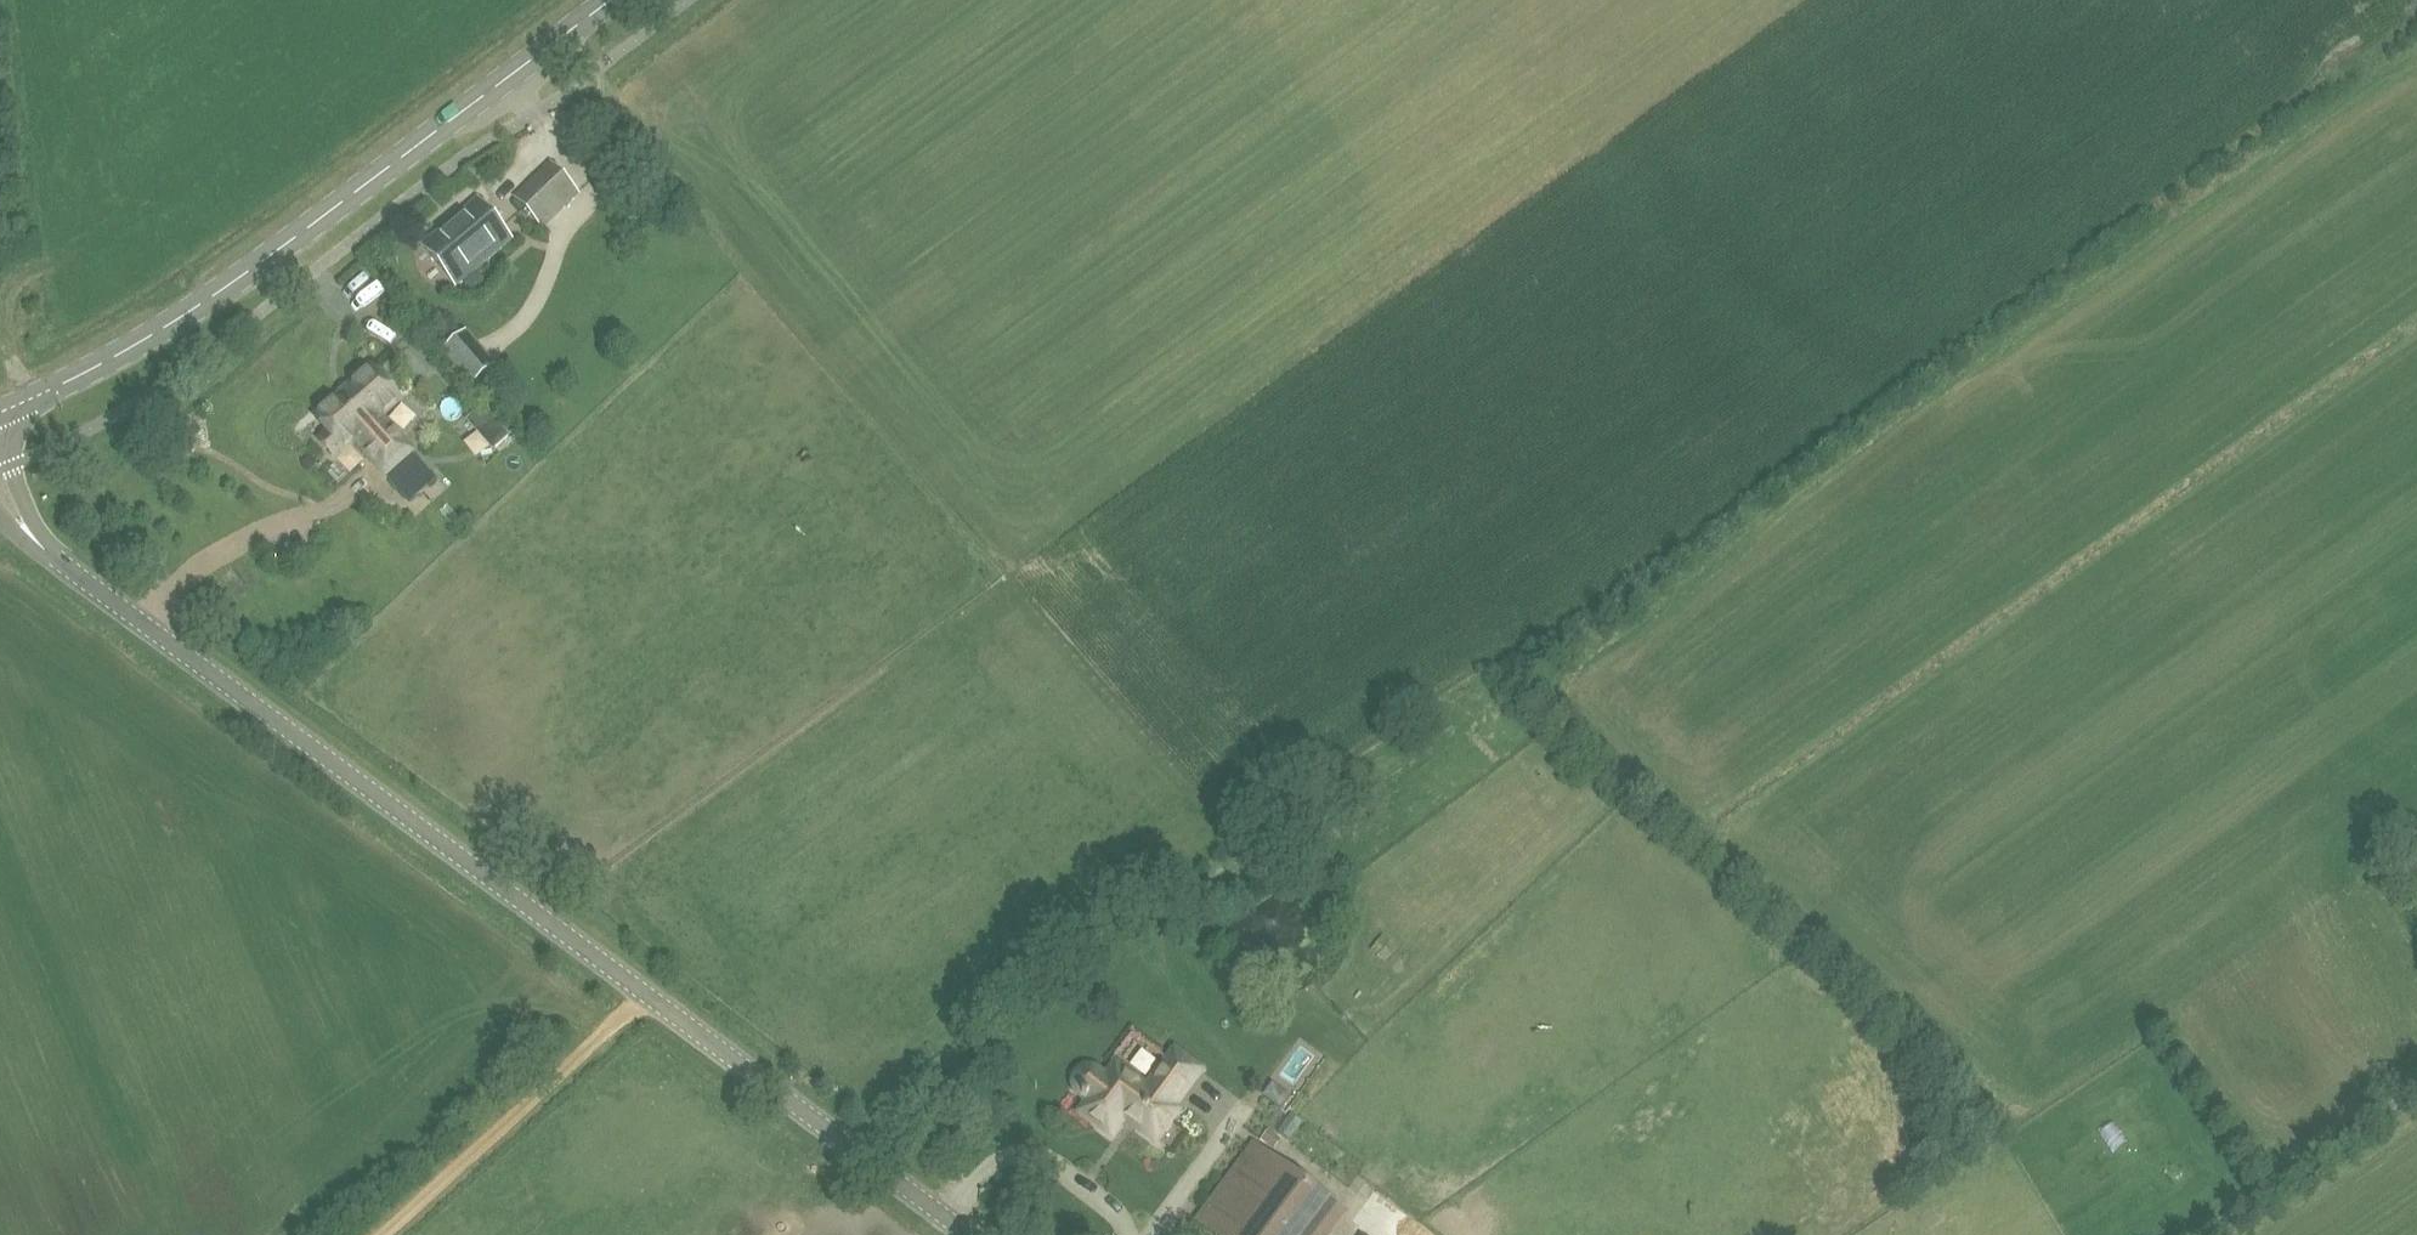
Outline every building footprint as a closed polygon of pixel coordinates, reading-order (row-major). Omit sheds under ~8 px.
[(542,227),(579,194),(552,164),(515,198),(542,227)] [(457,286),(512,240),(477,199),(422,245),(457,286)] [(471,387),(496,365),(466,330),(441,352),(471,387)] [(415,451),(385,418),(403,402),(371,366),(314,417),(328,432),(318,440),(336,459),(354,443),(385,478),(415,451)] [(483,406),(468,419),(479,432),(494,418),(483,406)] [(439,479),(422,461),(408,475),(425,493),(439,479)] [(1173,1106),(1200,1069),(1175,1051),(1148,1088),(1117,1065),(1106,1079),(1097,1072),(1094,1070),(1093,1070),(1090,1070),(1088,1070),(1086,1070),(1084,1071),(1083,1072),(1082,1073),(1080,1074),(1079,1076),(1078,1078),(1078,1079),(1077,1081),(1077,1082),(1078,1084),(1078,1085),(1079,1087),(1079,1089),(1081,1091),(1084,1093),(1083,1095),(1090,1100),(1081,1111),(1111,1133),(1124,1115),(1156,1139),(1177,1110),(1173,1106)] [(1274,1150),(1282,1139),(1268,1130),(1260,1141),(1274,1150)] [(1337,1210),(1254,1148),(1200,1220),(1220,1234),(1318,1234),(1337,1210)]
